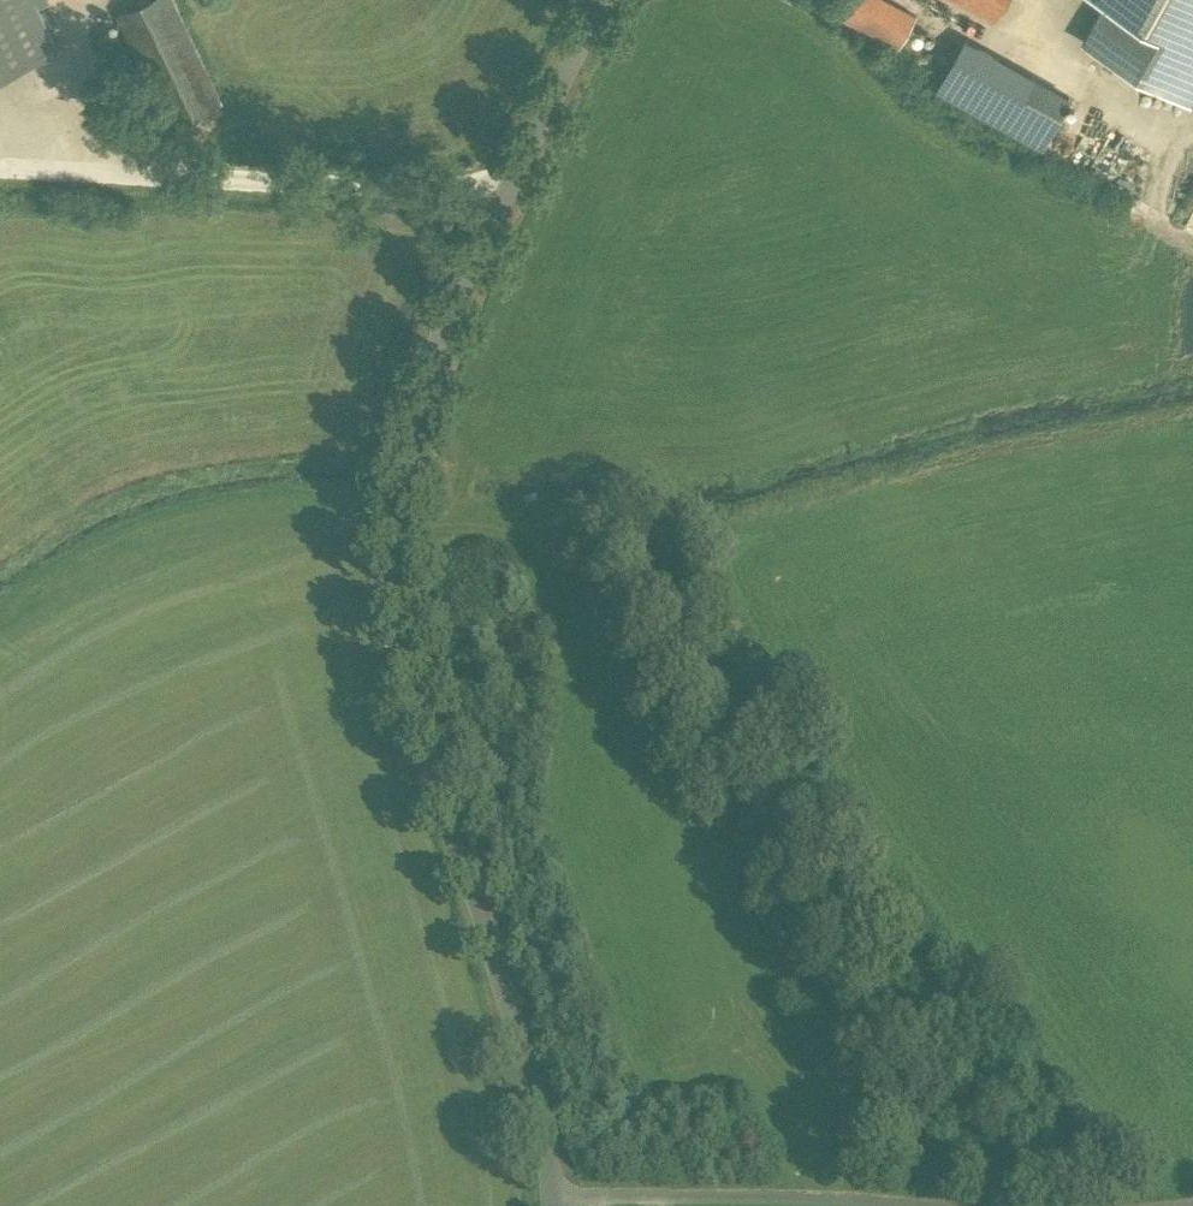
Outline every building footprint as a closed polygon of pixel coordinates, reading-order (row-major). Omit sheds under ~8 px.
[(56,50),(34,0),(0,0),(0,75),(56,50)] [(223,103),(175,0),(145,0),(117,14),(171,129),(223,103)] [(917,14),(891,0),(830,0),(824,11),(898,51),(917,14)] [(1007,0),(954,0),(994,23),(1007,0)] [(1106,3),(1083,42),(1189,102),(1192,95),(1192,0),(1100,0),(1106,3)] [(1042,150),(1072,95),(967,36),(936,91),(1007,131),(1042,150)]
